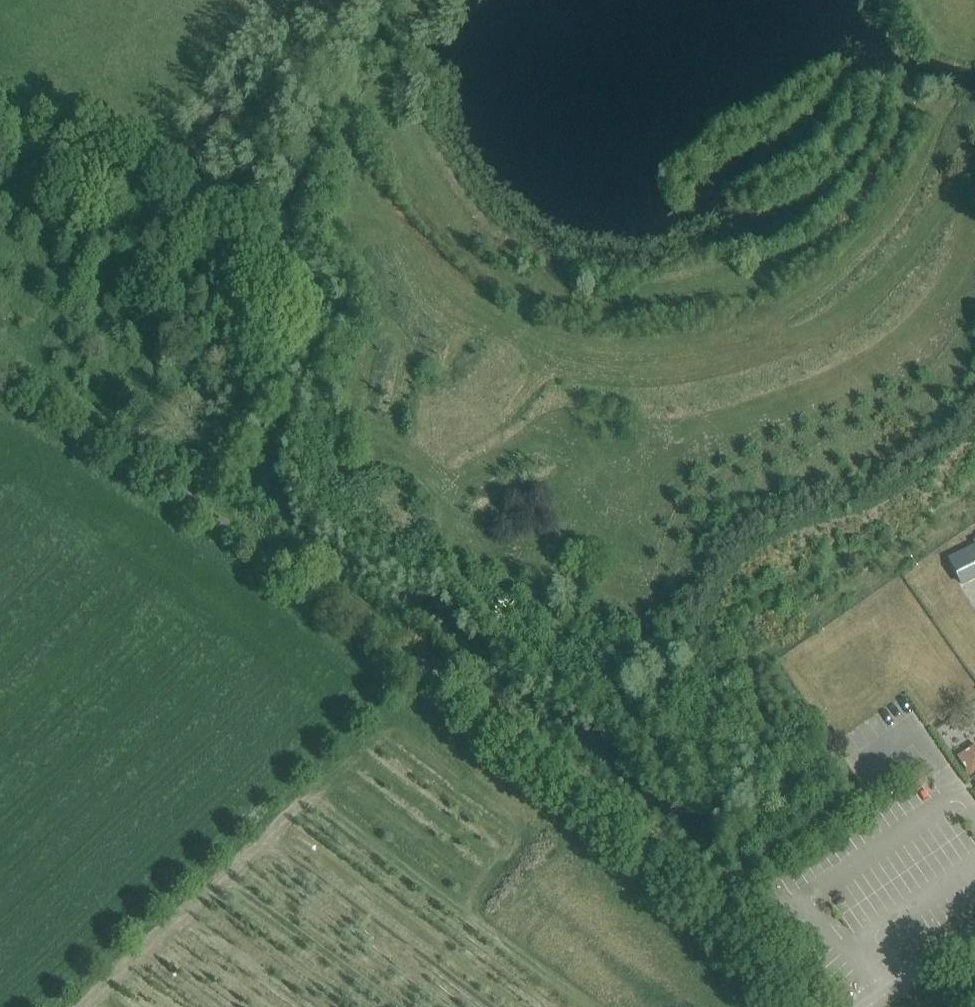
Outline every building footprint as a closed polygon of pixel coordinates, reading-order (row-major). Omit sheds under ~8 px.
[(950,558),(962,584),(974,578),(974,546),(950,558)]
